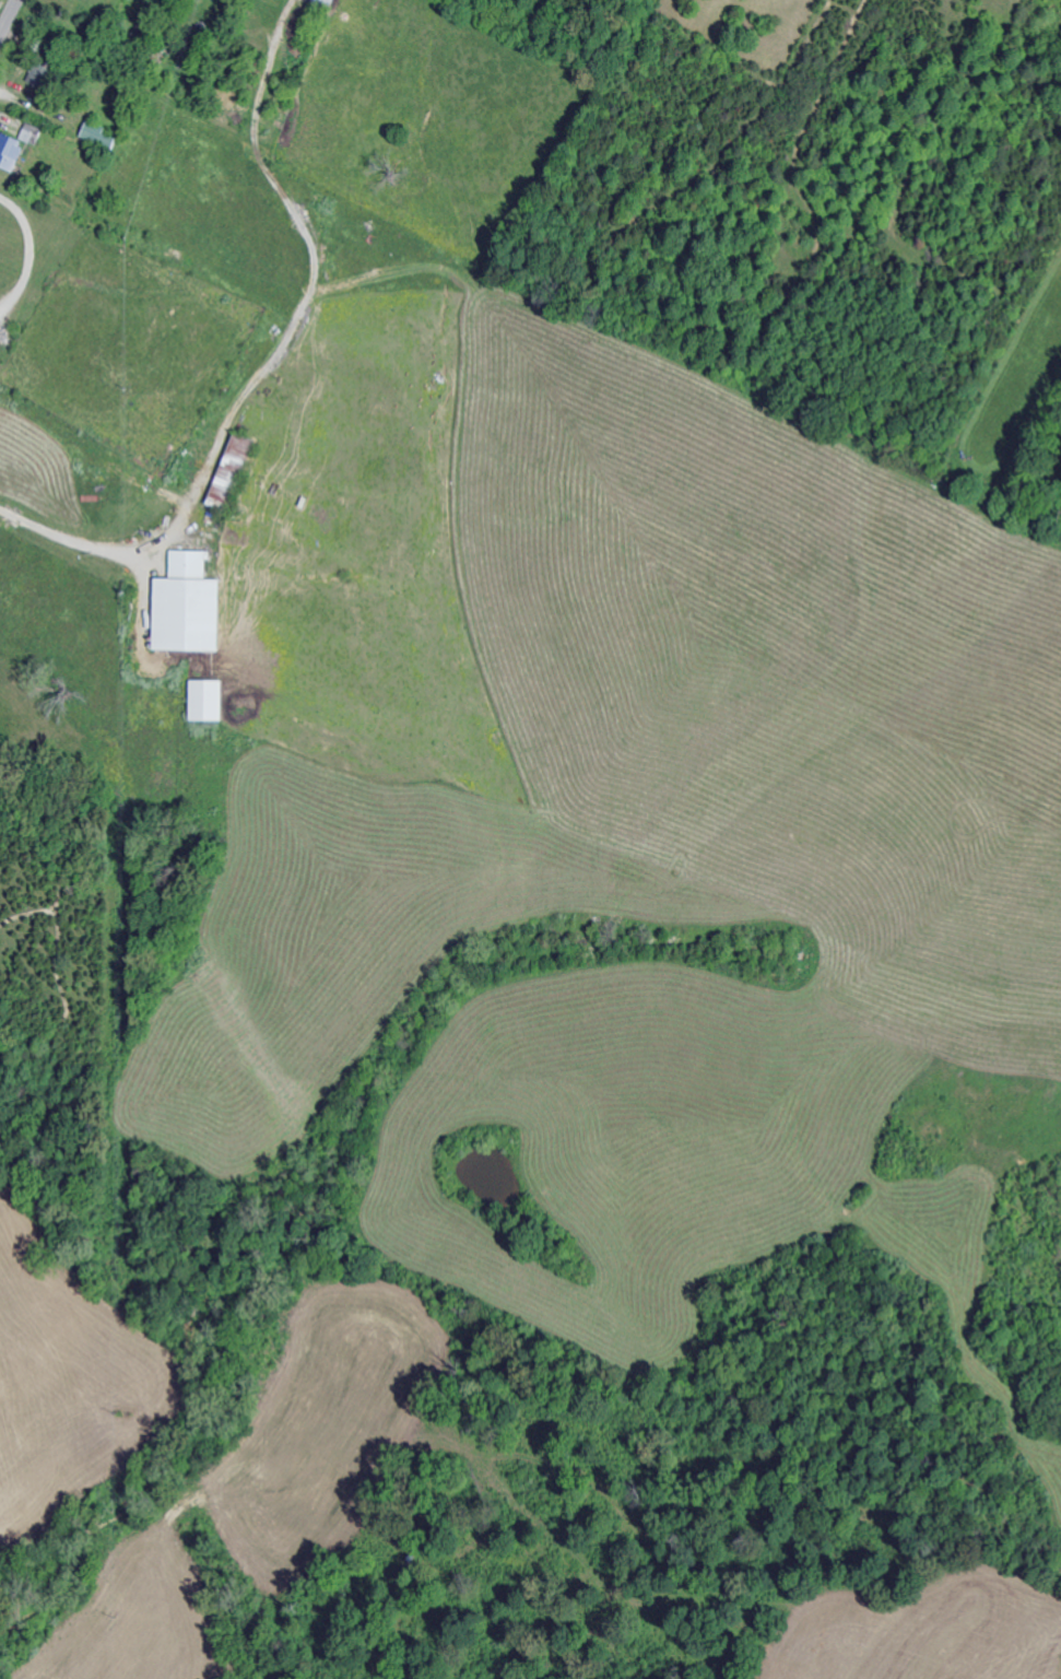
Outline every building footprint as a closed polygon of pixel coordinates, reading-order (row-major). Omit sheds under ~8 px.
[(29,81),(49,89),(56,70),(36,62),(29,81)] [(37,143),(44,128),(29,121),(22,137),(13,133),(0,160),(0,164),(17,172),(31,141),(37,143)] [(121,148),(124,131),(84,122),(81,139),(121,148)] [(213,505),(233,511),(256,437),(236,431),(213,505)] [(227,651),(227,578),(211,578),(211,550),(174,550),(174,577),(160,577),(160,650),(227,651)] [(194,720),(227,721),(227,680),(195,679),(194,720)]
